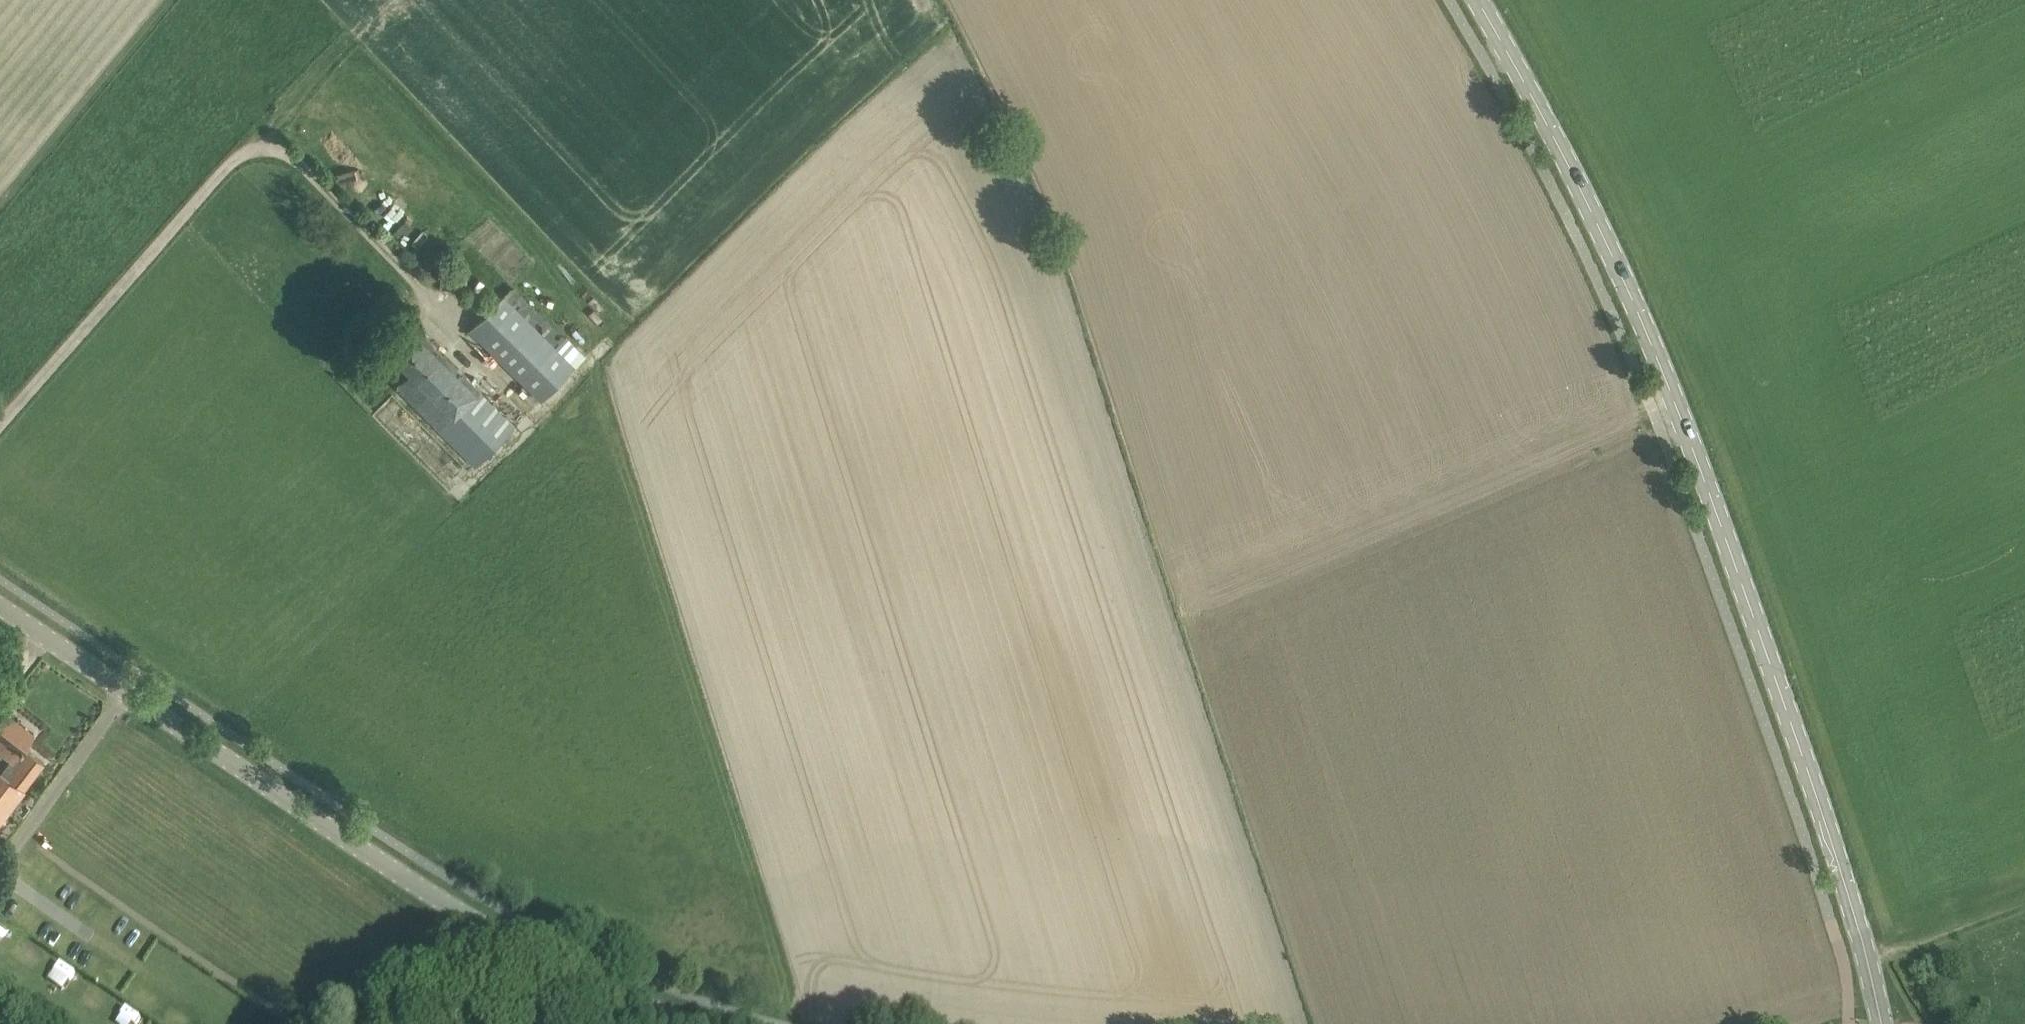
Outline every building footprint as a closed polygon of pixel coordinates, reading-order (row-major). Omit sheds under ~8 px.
[(541,402),(585,357),(512,285),(468,329),(541,402)] [(416,325),(388,354),(407,372),(395,384),(478,464),(517,425),(416,325)] [(5,710),(0,717),(0,755),(1,755),(3,753),(10,759),(1,770),(0,769),(0,819),(24,787),(32,777),(45,761),(29,749),(28,751),(23,747),(34,733),(5,710)] [(0,940),(9,923),(0,918),(0,939),(0,940)] [(51,977),(67,983),(73,967),(57,961),(51,977)] [(138,1015),(125,1007),(116,1021),(120,1023),(132,1023),(138,1015)]
